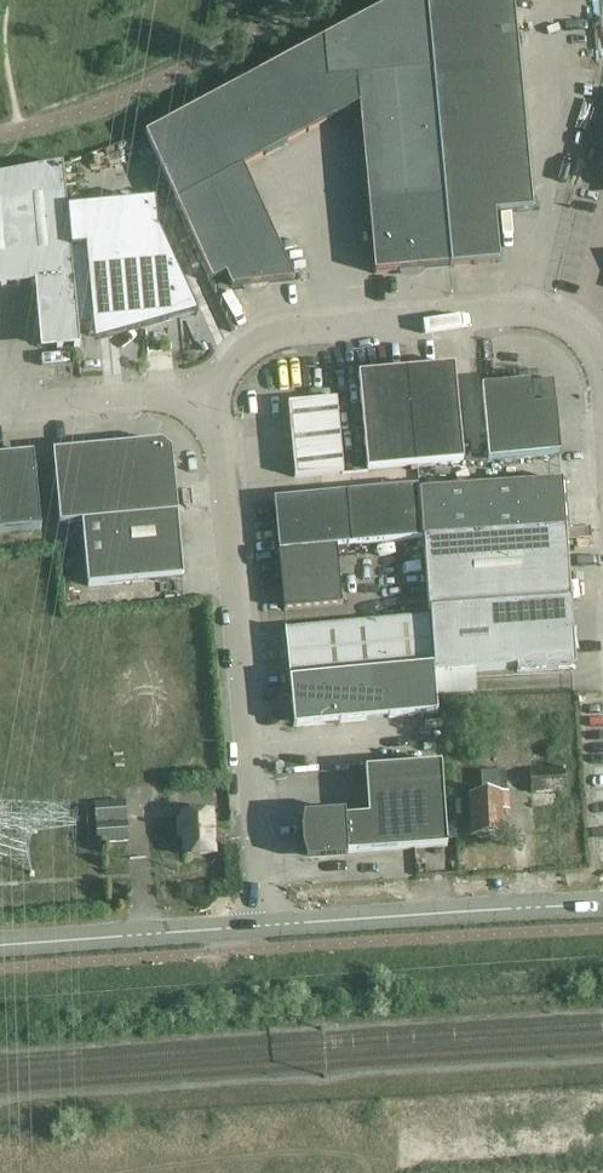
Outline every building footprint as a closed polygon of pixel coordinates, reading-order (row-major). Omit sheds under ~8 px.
[(428,25),(425,0),(397,0),(322,40),(330,122),(359,106),(374,275),(451,267),(441,170),(437,122),(432,74),(428,25)] [(428,25),(515,17),(513,0),(425,0),(428,25)] [(428,25),(432,74),(520,66),(515,17),(428,25)] [(243,168),(330,122),(322,40),(146,135),(212,282),(225,276),(231,288),(294,282),(243,168)] [(432,74),(437,122),(524,114),(520,66),(432,74)] [(437,122),(441,170),(490,166),(528,162),(524,114),(437,122)] [(490,166),(495,215),(533,211),(528,162),(490,166)] [(0,177),(0,287),(35,284),(40,342),(45,342),(50,347),(57,346),(57,350),(79,348),(78,329),(67,211),(63,166),(0,177)] [(441,170),(451,267),(500,263),(495,215),(490,166),(441,170)] [(156,203),(67,211),(78,329),(92,328),(94,347),(198,318),(180,280),(181,280),(158,230),(156,203)] [(407,371),(416,467),(463,462),(454,367),(407,371)] [(122,370),(107,373),(110,391),(125,389),(122,370)] [(416,467),(407,371),(358,375),(367,471),(416,467)] [(488,462),(560,455),(555,405),(533,407),(531,383),(481,387),(488,462)] [(288,405),(295,478),(343,474),(336,401),(288,405)] [(59,525),(178,514),(172,451),(162,442),(53,452),(59,525)] [(40,529),(33,454),(0,458),(0,533),(40,529)] [(571,602),(566,530),(562,481),(418,491),(422,540),(426,539),(431,611),(571,602)] [(422,540),(418,491),(417,491),(417,487),(346,493),(351,546),(422,540)] [(278,553),(336,548),(351,546),(346,493),(274,500),(278,553)] [(184,578),(178,514),(59,525),(81,523),(87,587),(184,578)] [(336,548),(278,553),(284,611),(341,605),(336,548)] [(575,669),(571,602),(431,611),(435,675),(516,670),(517,673),(575,669)] [(290,681),(433,667),(428,617),(286,631),(290,679),(289,679),(290,681)] [(433,667),(290,681),(294,728),(438,714),(433,667)] [(447,847),(441,765),(365,770),(368,817),(305,822),(310,831),(311,847),(307,857),(447,847)] [(564,768),(529,771),(531,794),(566,792),(564,768)] [(490,836),(504,835),(502,811),(507,810),(505,772),(481,773),(482,796),(469,796),(471,837),(477,837),(480,840),(488,839),(490,836)] [(94,804),(97,845),(127,843),(125,801),(96,803),(96,804),(94,804)] [(210,814),(182,817),(185,856),(213,854),(210,814)] [(553,830),(553,843),(578,842),(577,829),(553,830)]
